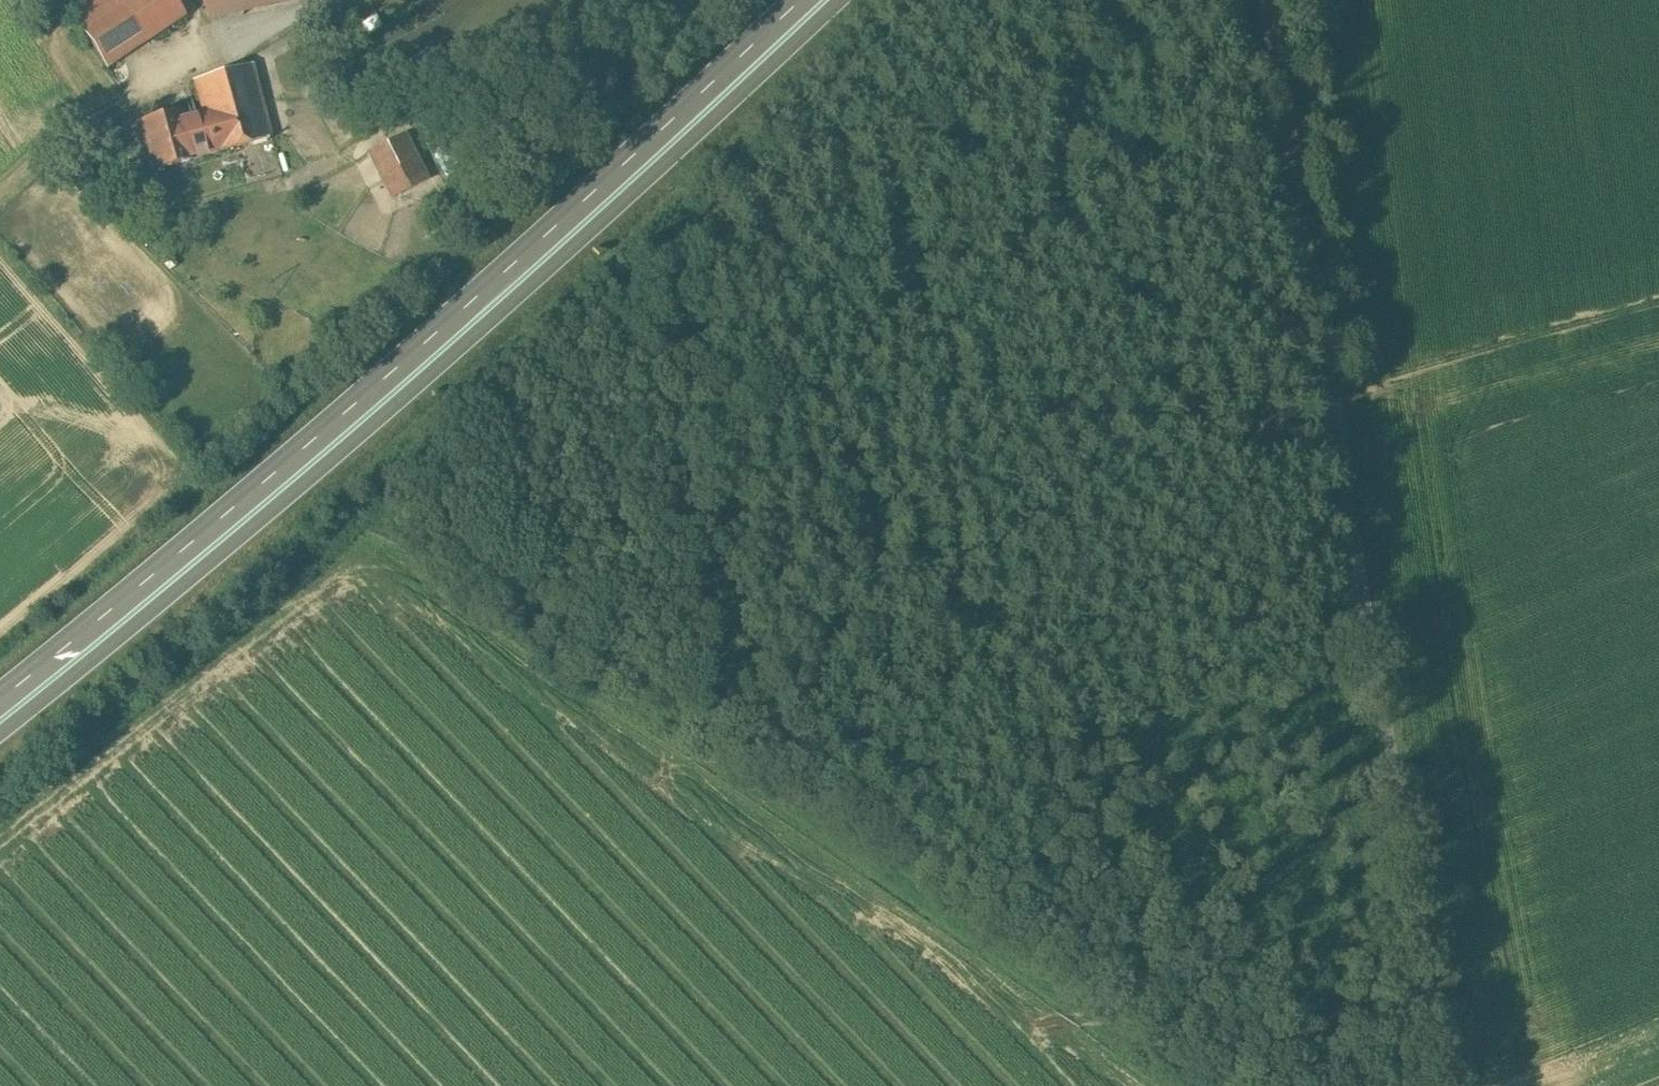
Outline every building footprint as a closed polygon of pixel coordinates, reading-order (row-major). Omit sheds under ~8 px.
[(66,8),(80,29),(122,0),(79,0),(66,8)] [(80,29),(106,67),(185,14),(175,0),(122,0),(80,29)] [(207,17),(280,0),(204,0),(207,17)] [(273,57),(249,64),(259,101),(283,94),(273,57)] [(249,64),(193,81),(203,113),(214,150),(214,152),(270,137),(259,101),(249,64)] [(180,110),(141,121),(155,169),(193,158),(193,156),(182,119),(180,110)] [(203,113),(182,119),(193,156),(214,150),(203,113)] [(403,140),(389,148),(410,182),(424,174),(403,140)] [(378,155),(363,163),(379,194),(394,187),(378,155)]
